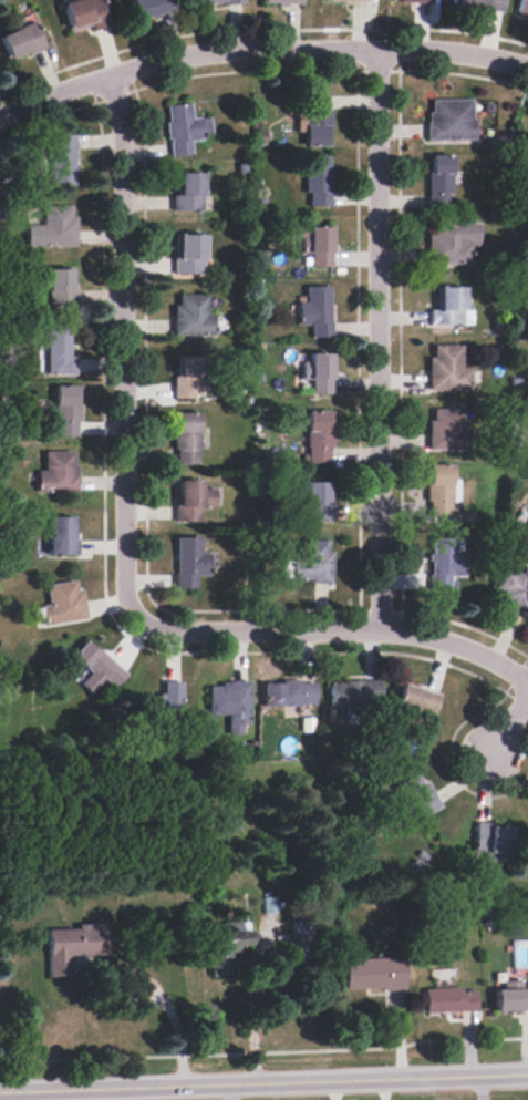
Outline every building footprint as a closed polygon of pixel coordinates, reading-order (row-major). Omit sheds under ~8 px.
[(61,7),(69,33),(89,28),(90,32),(106,27),(99,0),(83,0),(61,7)] [(132,20),(169,12),(166,0),(128,0),(132,20)] [(449,7),(500,12),(502,0),(450,0),(449,7)] [(527,19),(527,0),(518,0),(514,16),(527,19)] [(9,63),(44,48),(33,22),(0,36),(0,45),(9,63)] [(329,95),(303,95),(302,146),(328,147),(329,95)] [(426,140),(473,140),(473,100),(426,100),(426,140)] [(162,107),(169,157),(189,154),(188,142),(199,140),(194,103),(162,107)] [(74,187),(74,136),(50,136),(50,187),(74,187)] [(449,155),(427,155),(427,208),(449,208),(449,155)] [(329,207),(329,156),(304,156),(304,207),(329,207)] [(174,174),(174,212),(200,212),(200,174),(174,174)] [(25,247),(74,247),(74,206),(41,206),(41,226),(25,226),(25,247)] [(427,264),(478,264),(478,224),(427,224),(427,264)] [(330,225),(296,225),(296,254),(309,254),(309,266),(330,266),(330,225)] [(203,275),(203,235),(174,235),(174,275),(203,275)] [(72,270),(46,270),(46,305),(72,305),(72,270)] [(298,326),(310,326),(310,338),(329,338),(329,287),(304,287),(304,302),(298,302),(298,326)] [(428,326),(470,326),(470,311),(463,311),(463,287),(436,287),(436,309),(428,309),(428,326)] [(173,336),(211,336),(211,313),(207,313),(207,295),(173,295),(173,336)] [(70,326),(46,326),(45,376),(74,376),(74,357),(70,357),(70,326)] [(460,370),(460,346),(427,346),(427,391),(469,391),(469,370),(460,370)] [(302,381),(310,381),(310,395),(330,395),(330,354),(302,354),(302,381)] [(174,398),(205,398),(205,358),(174,358),(174,398)] [(54,439),(77,439),(77,387),(54,387),(54,439)] [(428,410),(428,451),(466,451),(466,410),(428,410)] [(306,463),(330,463),(330,412),(306,412),(306,463)] [(198,413),(175,413),(175,465),(198,465),(198,413)] [(75,453),(43,453),(43,472),(37,472),(37,494),(75,494),(75,453)] [(426,466),(426,518),(451,518),(451,466),(426,466)] [(175,522),(199,522),(199,508),(214,508),(214,490),(199,490),(199,482),(175,482),(175,522)] [(302,522),(330,522),(330,483),(302,483),(302,522)] [(48,555),(74,555),(74,518),(48,518),(48,555)] [(196,588),(196,576),(206,576),(206,554),(199,554),(199,538),(175,537),(175,588),(196,588)] [(429,590),(453,590),(453,578),(464,578),(463,538),(429,539),(429,590)] [(330,541),(298,541),(298,562),(283,562),(282,583),(329,584),(330,541)] [(503,566),(490,598),(527,613),(527,570),(524,568),(521,574),(503,566)] [(45,586),(49,606),(41,607),(44,627),(86,619),(81,590),(76,592),(75,582),(45,586)] [(112,690),(125,672),(84,641),(71,658),(112,690)] [(363,723),(363,703),(380,703),(379,681),(328,682),(329,708),(345,707),(346,724),(363,723)] [(182,682),(163,682),(163,697),(142,697),(142,718),(182,718),(182,682)] [(313,682),(263,682),(263,706),(313,706),(313,682)] [(208,683),(208,715),(227,716),(227,734),(248,734),(248,683),(208,683)] [(439,697),(400,686),(391,715),(420,723),(422,713),(434,717),(439,697)] [(411,826),(441,809),(423,779),(418,781),(415,774),(389,790),(411,826)] [(473,855),(508,856),(510,827),(475,825),(473,855)] [(262,899),(263,914),(277,914),(276,898),(262,899)] [(312,960),(311,919),(291,921),(292,962),(312,960)] [(43,927),(46,978),(68,977),(66,956),(103,954),(102,924),(43,927)] [(204,943),(207,976),(228,974),(226,945),(250,943),(249,928),(221,931),(221,940),(204,943)] [(341,957),(343,991),(401,988),(398,955),(341,957)] [(422,986),(422,1011),(474,1010),(473,990),(458,990),(458,984),(422,986)] [(493,1009),(527,1008),(527,987),(491,989),(493,1009)]
